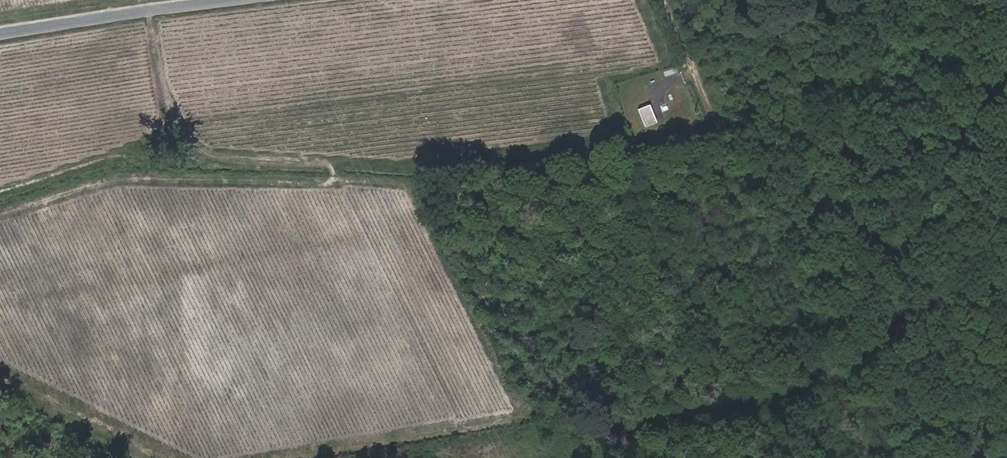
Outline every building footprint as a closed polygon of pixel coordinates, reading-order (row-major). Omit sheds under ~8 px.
[(641,99),(630,103),(637,121),(649,116),(641,99)]
